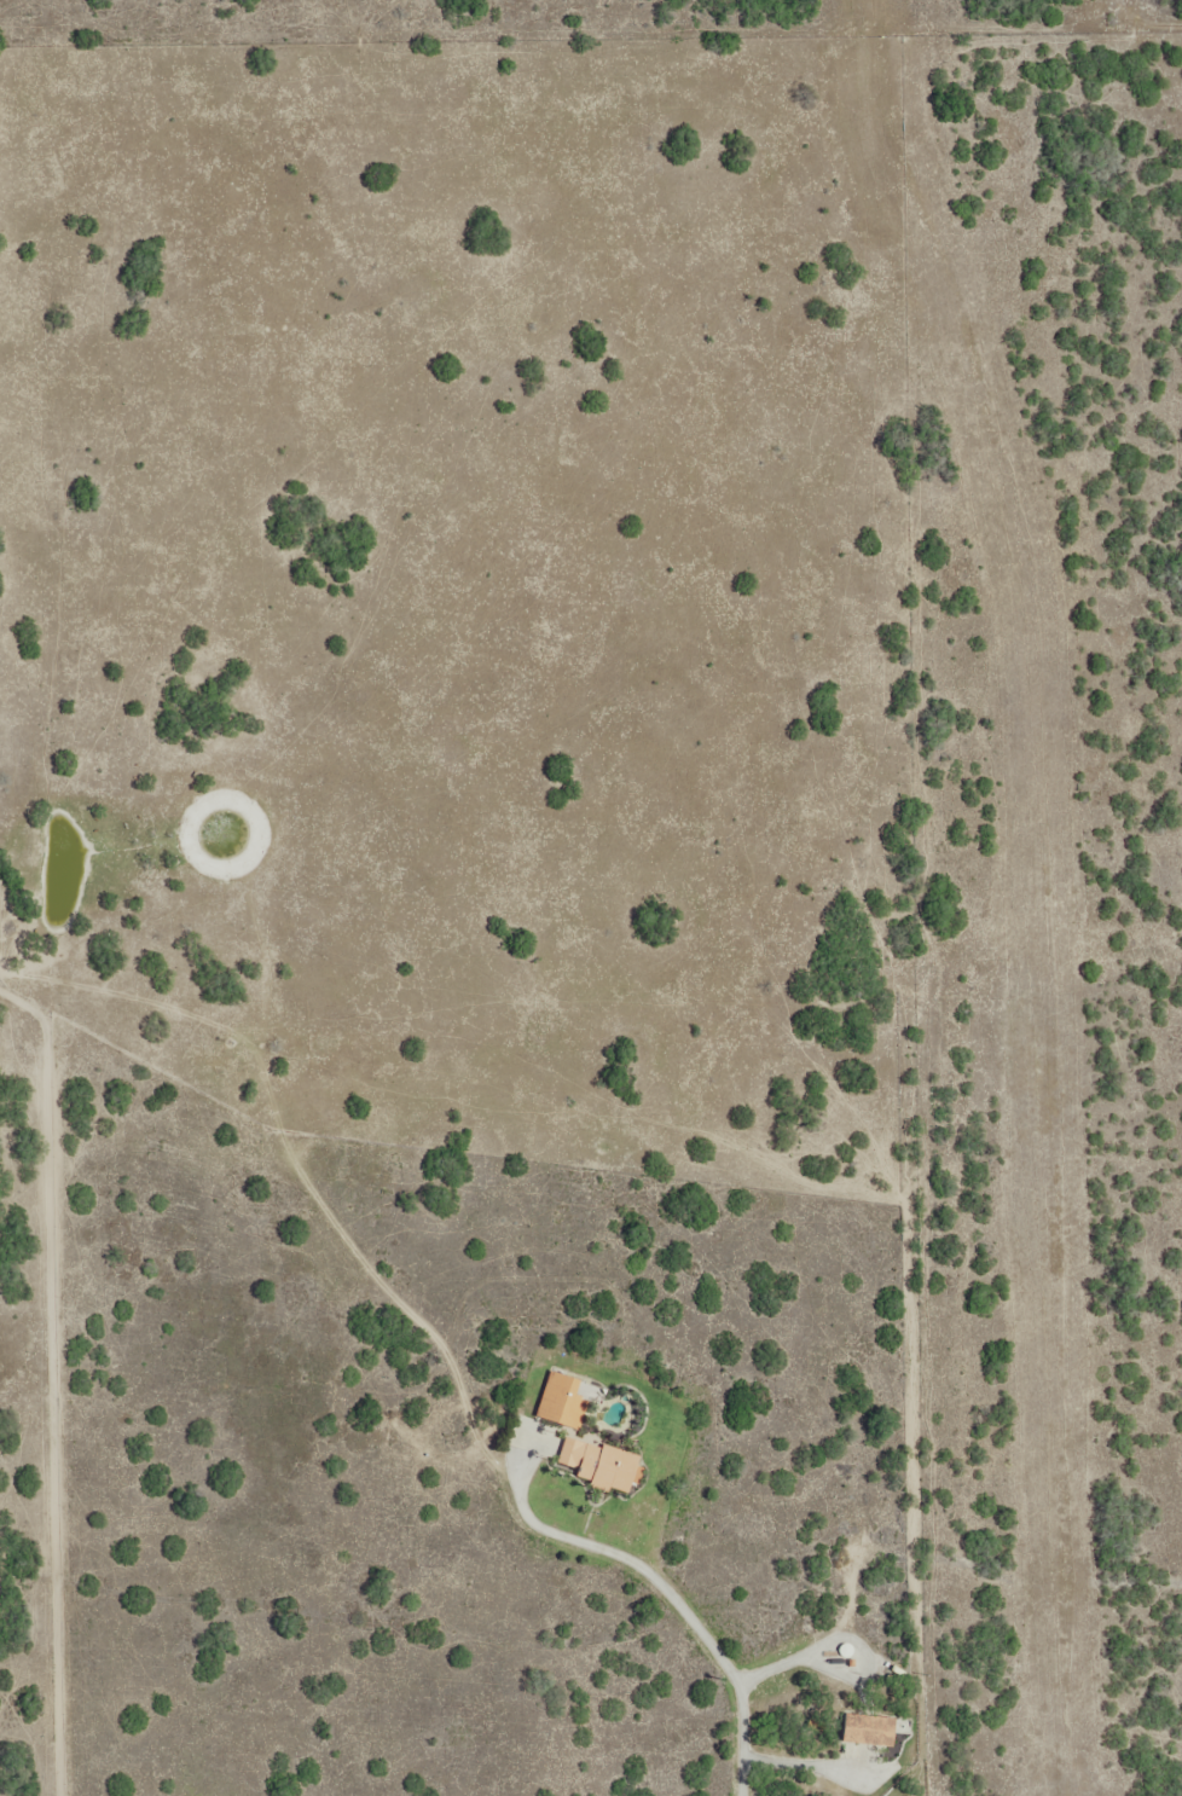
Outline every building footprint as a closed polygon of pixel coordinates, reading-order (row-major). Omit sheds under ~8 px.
[(582,1429),(591,1397),(580,1394),(584,1379),(552,1369),(538,1416),(582,1429)] [(578,1480),(636,1494),(646,1455),(567,1435),(560,1462),(581,1467),(578,1480)] [(896,1745),(898,1715),(848,1712),(846,1742),(896,1745)]
